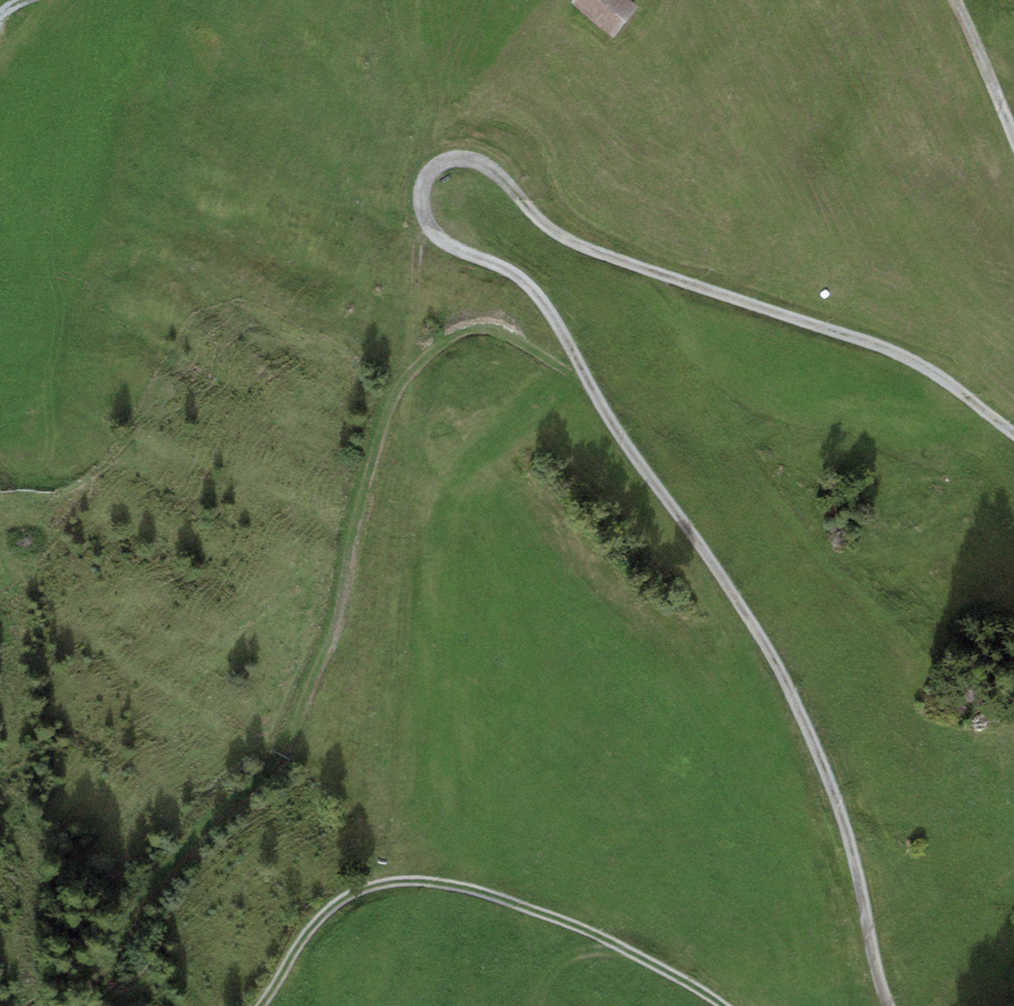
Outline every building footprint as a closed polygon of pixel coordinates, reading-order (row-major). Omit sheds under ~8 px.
[(571,4),(611,37),(639,3),(635,0),(575,0),(571,4)]
